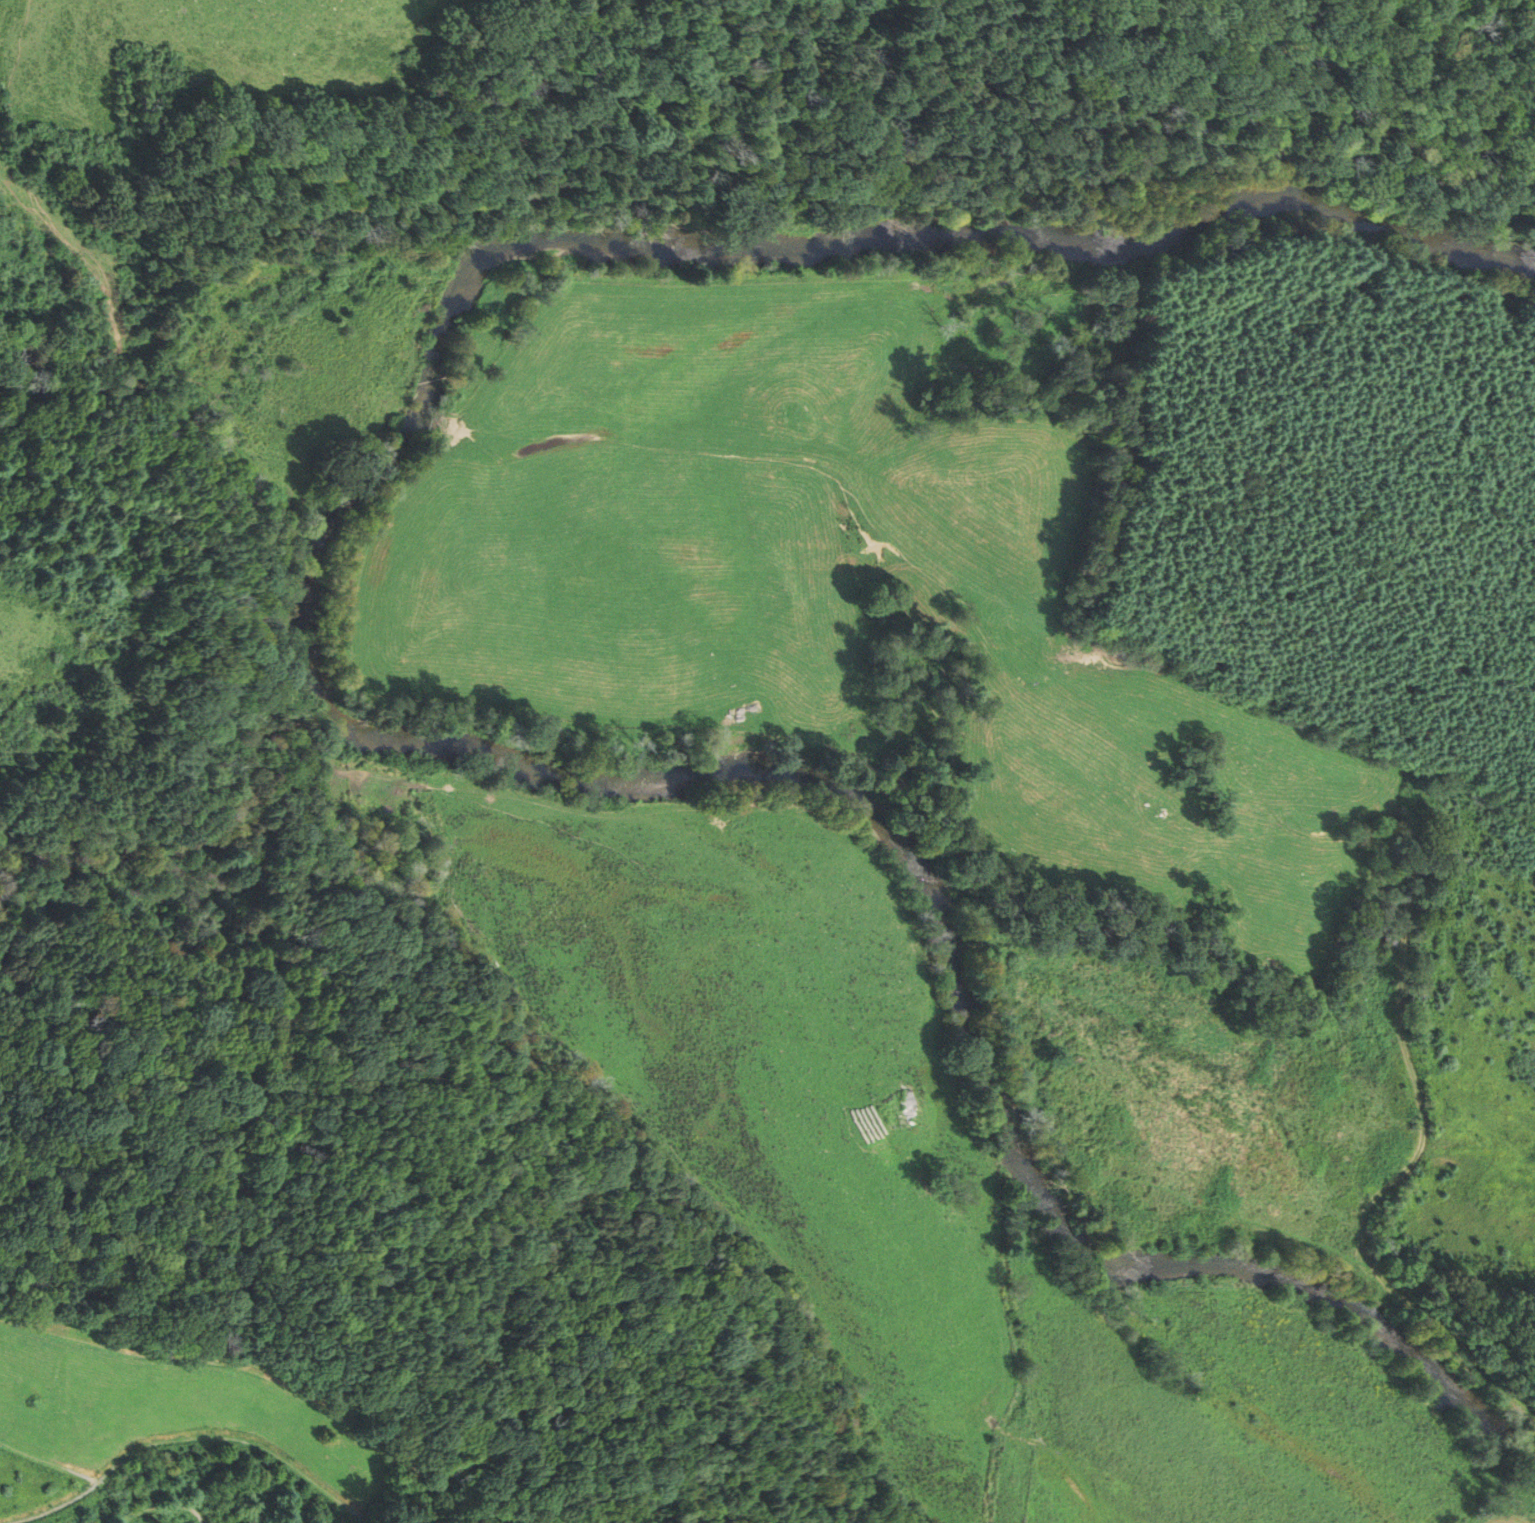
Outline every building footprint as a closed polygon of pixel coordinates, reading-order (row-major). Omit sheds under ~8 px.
[(1377,950),(1388,952),(1389,940),(1378,939),(1377,950)] [(926,1120),(910,1093),(886,1107),(901,1134),(926,1120)]
